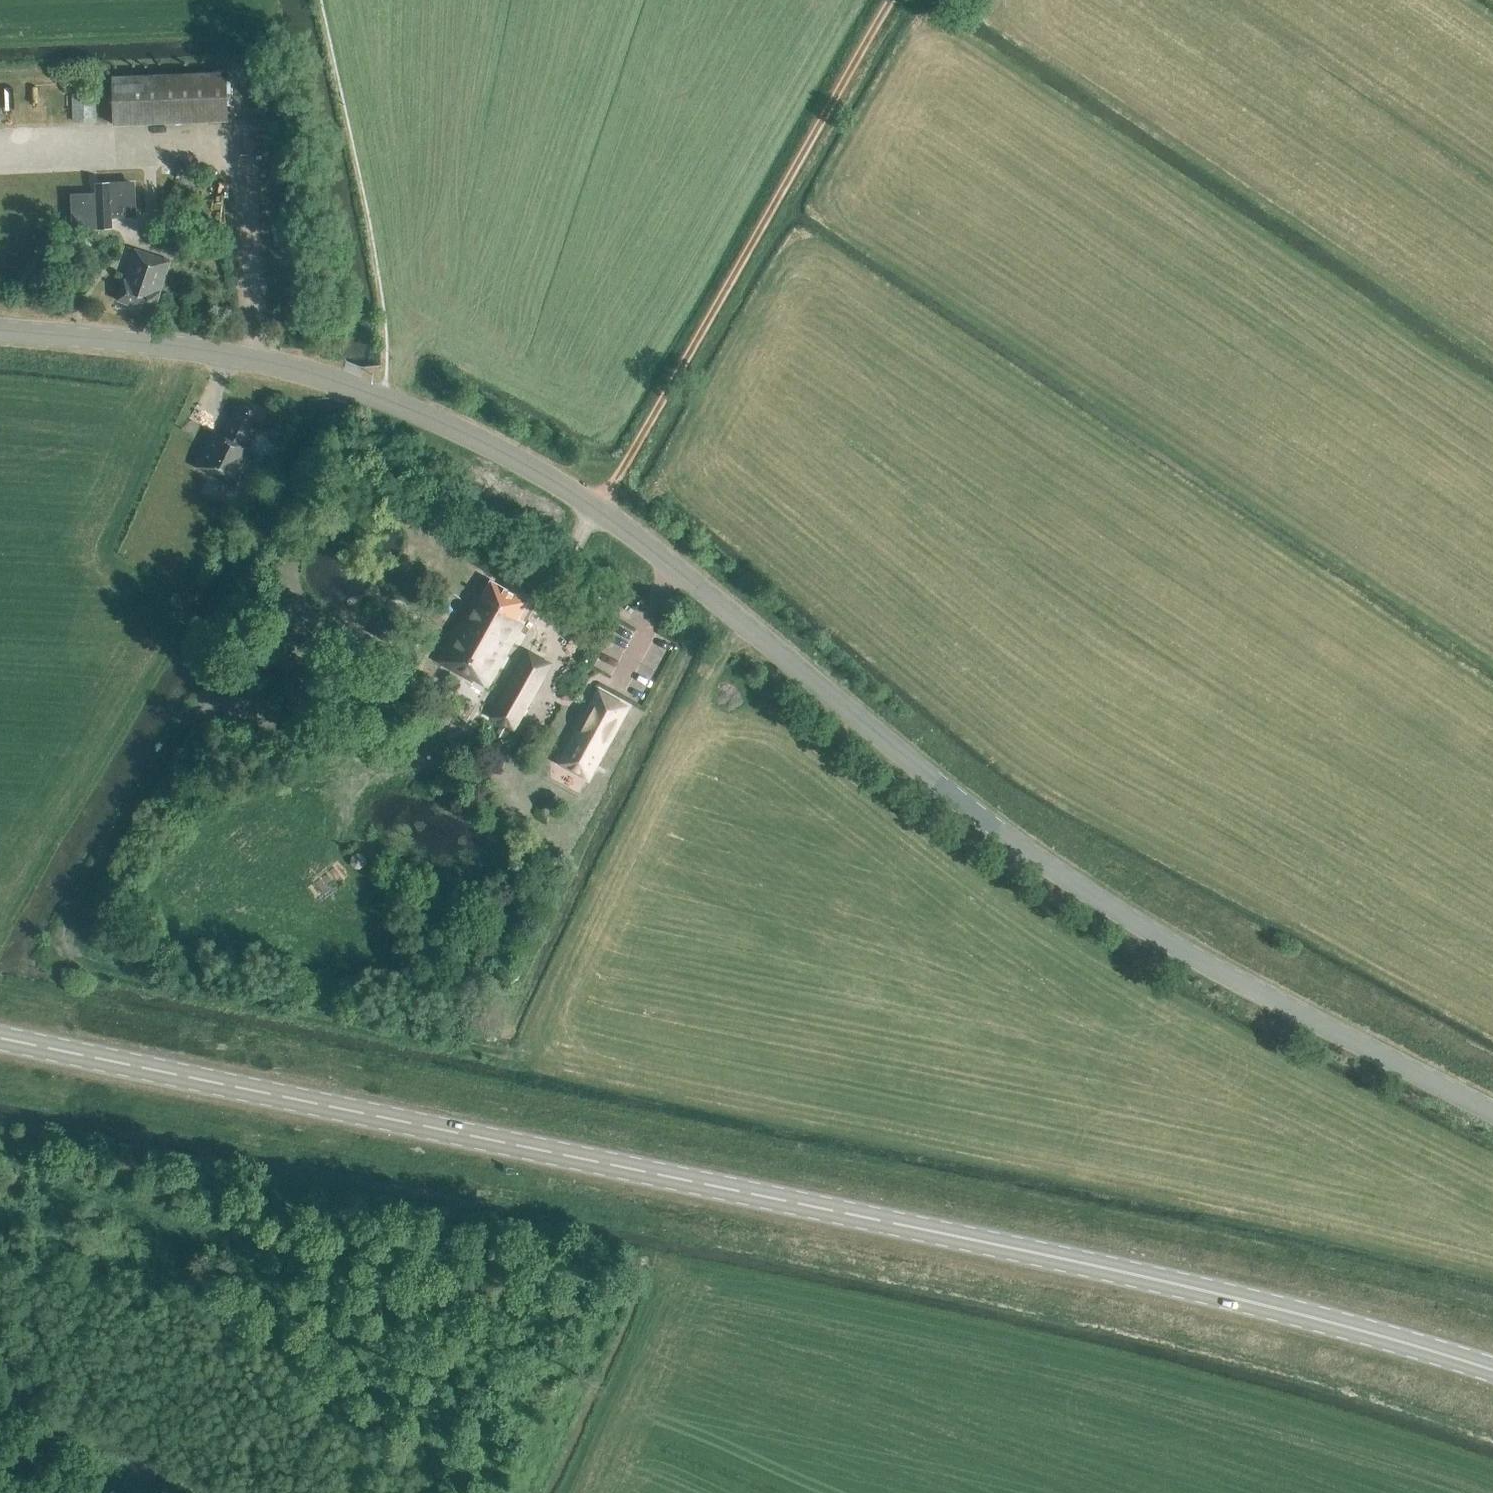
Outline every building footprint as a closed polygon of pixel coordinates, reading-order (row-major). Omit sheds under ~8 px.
[(114,124),(227,120),(225,71),(112,76),(114,124)] [(74,120),(97,119),(96,90),(74,91),(74,120)] [(74,228),(110,226),(109,216),(134,215),(133,183),(97,184),(98,194),(72,196),(74,228)] [(189,229),(188,229),(161,219),(153,242),(182,252),(189,229)] [(153,312),(170,260),(134,249),(128,266),(131,267),(128,275),(126,274),(117,300),(153,312)] [(257,413),(241,404),(239,409),(235,406),(221,434),(213,430),(195,466),(234,487),(252,450),(243,446),(250,433),(247,432),(257,413)] [(279,462),(265,454),(257,467),(271,476),(279,462)] [(526,600),(490,581),(479,600),(474,597),(439,661),(472,680),(474,677),(487,684),(521,623),(516,620),(526,600)] [(515,726),(521,715),(551,662),(529,649),(493,713),(515,726)] [(600,758),(629,705),(599,689),(570,742),(600,758)]
